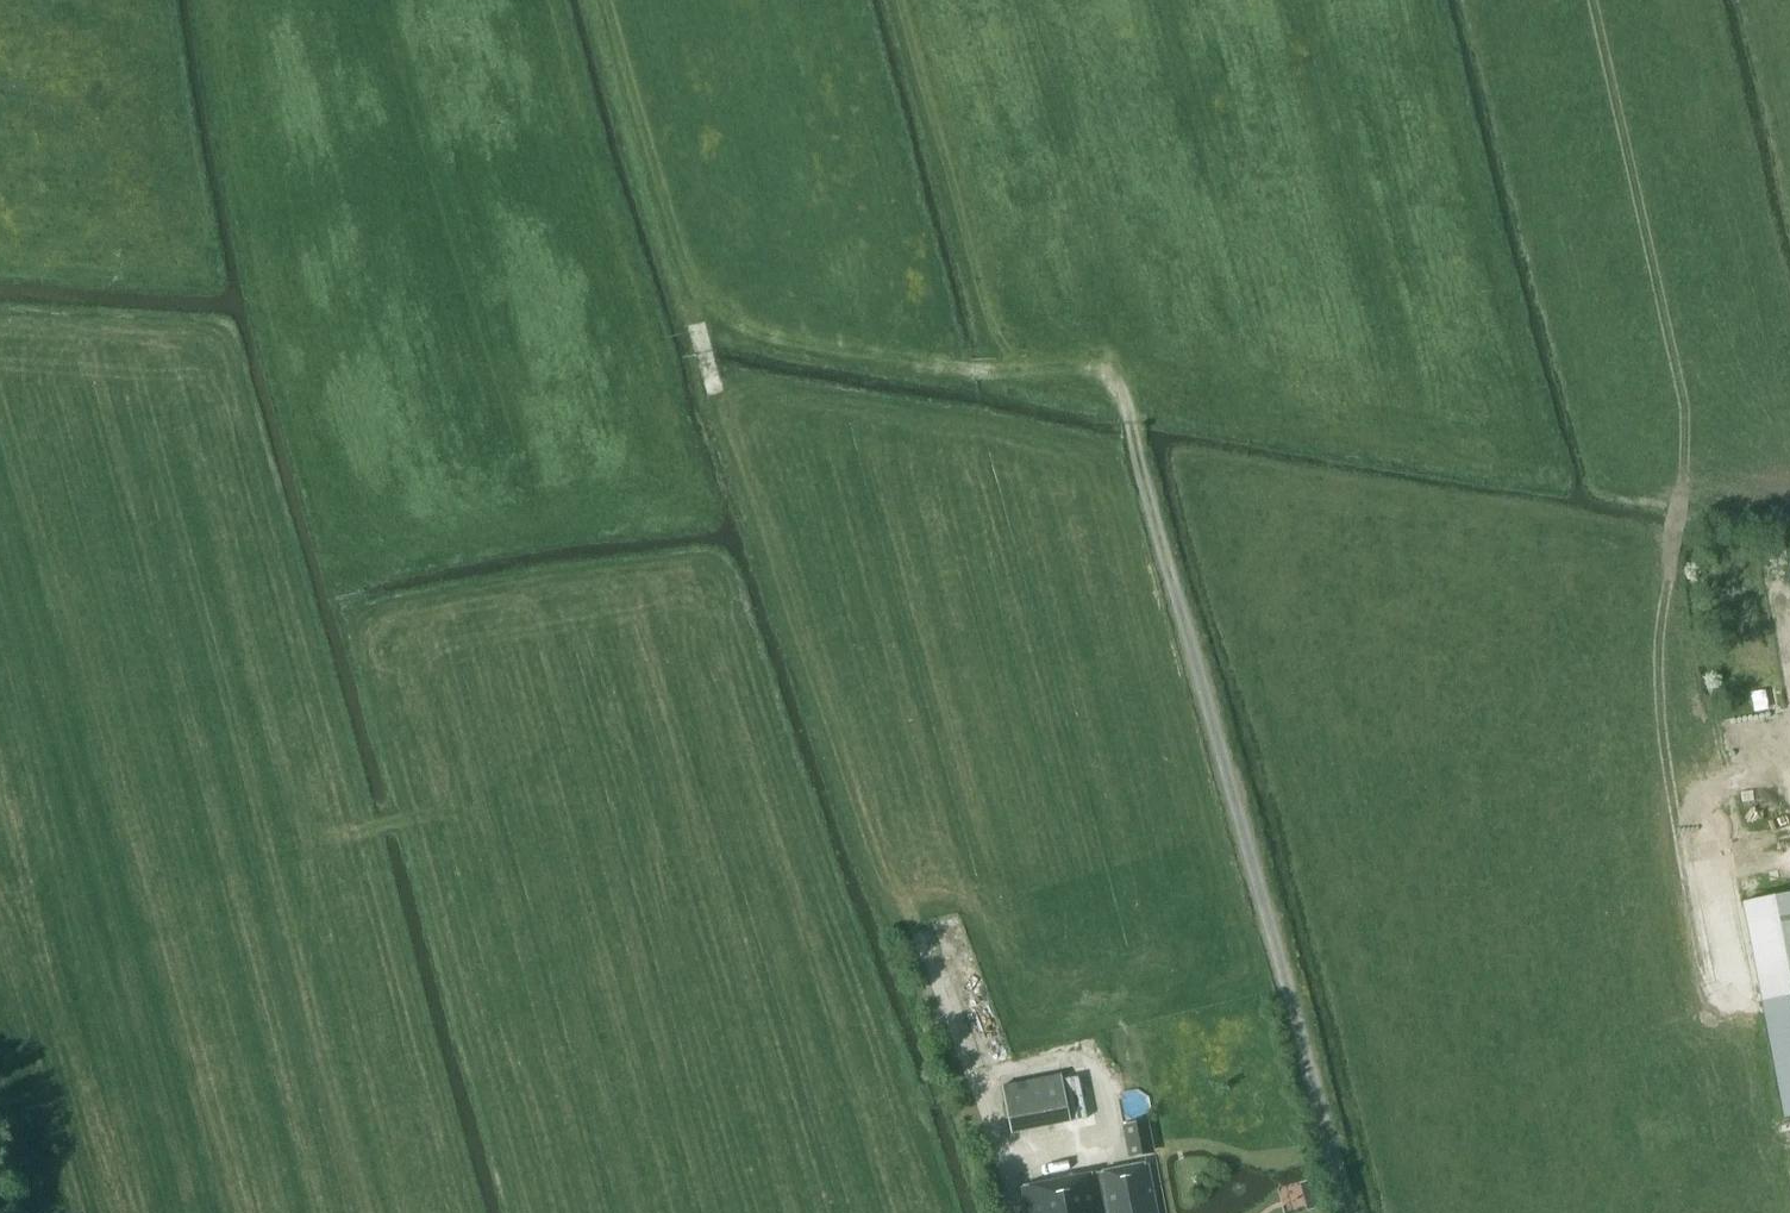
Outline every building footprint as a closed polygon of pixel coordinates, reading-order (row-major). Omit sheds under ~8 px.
[(1741,901),(1760,1000),(1789,995),(1789,892),(1741,901)] [(1061,1073),(1002,1085),(1011,1133),(1070,1122),(1061,1073)] [(1133,1155),(1159,1152),(1155,1117),(1129,1120),(1133,1155)] [(1148,1164),(1022,1188),(1027,1212),(1157,1212),(1148,1164)]
